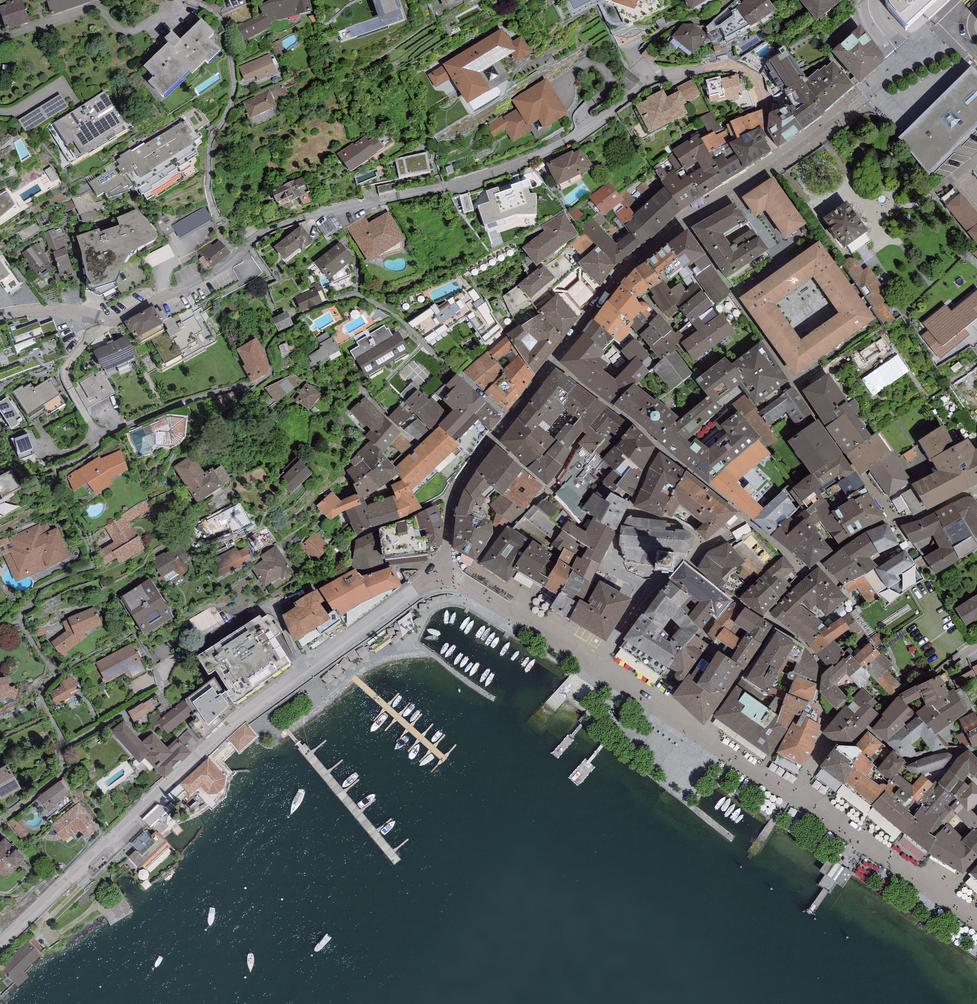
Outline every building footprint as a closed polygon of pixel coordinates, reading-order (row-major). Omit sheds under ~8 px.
[(6,3),(7,6),(0,8),(0,15),(6,33),(30,25),(22,0),(16,0),(6,3)] [(52,18),(90,5),(89,0),(46,0),(52,18)] [(277,26),(318,15),(314,0),(270,0),(277,26)] [(388,28),(411,19),(404,0),(377,0),(388,28)] [(614,0),(612,6),(635,14),(637,7),(652,0),(614,0)] [(691,14),(713,0),(682,0),(691,14)] [(750,33),(776,17),(765,0),(746,0),(740,6),(736,10),(737,11),(749,32),(750,33)] [(817,20),(841,0),(800,0),(817,20)] [(886,3),(887,7),(906,30),(938,0),(885,0),(886,3)] [(749,32),(737,11),(731,14),(733,18),(716,30),(713,25),(706,31),(708,36),(707,37),(711,45),(722,38),(725,43),(749,32)] [(275,32),(266,14),(242,27),(252,44),(275,32)] [(204,21),(141,78),(167,106),(221,57),(212,48),(221,40),(204,21)] [(693,25),(683,26),(672,41),(693,60),(703,45),(706,36),(693,25)] [(860,26),(831,51),(859,83),(882,62),(884,59),(884,56),(883,52),(860,26)] [(445,65),(427,76),(435,89),(450,81),(468,109),(491,95),(490,94),(487,89),(480,77),(493,69),(500,65),(512,58),(517,66),(533,57),(521,38),(510,45),(502,32),(446,66),(445,65)] [(781,51),(766,60),(773,70),(769,72),(778,87),(780,86),(782,89),(784,88),(802,76),(803,75),(787,49),(786,50),(783,45),(779,47),(781,51)] [(270,55),(238,67),(245,83),(256,79),(258,84),(278,76),(270,55)] [(803,75),(802,76),(826,111),(855,83),(834,59),(826,65),(825,64),(819,69),(818,68),(808,76),(806,74),(803,75)] [(510,82),(500,65),(493,69),(499,79),(489,85),(491,87),(487,89),(490,94),(510,82)] [(897,138),(931,172),(976,127),(976,71),(971,65),(897,138)] [(640,83),(627,70),(618,83),(630,94),(640,83)] [(803,127),(826,111),(802,76),(784,88),(791,101),(787,103),(802,127),(803,127)] [(710,82),(714,103),(729,100),(729,103),(742,100),(738,80),(724,82),(724,79),(710,82)] [(567,118),(547,83),(512,103),(516,111),(503,118),(502,116),(486,125),(494,139),(505,132),(512,144),(531,134),(528,130),(539,124),(543,132),(567,118)] [(269,91),(242,104),(250,121),(277,108),(269,91)] [(104,95),(53,126),(77,165),(88,159),(88,160),(108,148),(107,146),(127,133),(104,95)] [(64,96),(21,120),(29,133),(71,110),(64,96)] [(666,97),(640,110),(653,135),(689,117),(684,108),(687,106),(682,96),(669,102),(666,97)] [(802,127),(787,103),(769,110),(768,127),(780,147),(787,142),(785,139),(802,127)] [(731,121),(726,123),(727,125),(732,138),(742,134),(741,133),(761,124),(764,123),(762,108),(730,119),(731,121)] [(700,117),(709,132),(714,130),(715,131),(722,128),(712,111),(700,117)] [(106,174),(89,184),(97,200),(104,196),(106,198),(108,201),(134,192),(137,195),(140,193),(148,203),(153,199),(155,201),(185,180),(181,175),(191,169),(188,163),(198,157),(195,152),(198,151),(194,146),(202,141),(198,134),(196,136),(192,130),(189,132),(184,123),(132,154),(130,151),(119,157),(121,159),(103,168),(106,174)] [(732,138),(729,140),(736,152),(745,167),(746,169),(773,153),(770,150),(772,149),(763,135),(767,133),(761,124),(741,133),(742,134),(732,138)] [(709,132),(700,137),(713,158),(723,152),(727,157),(736,152),(729,140),(732,138),(727,125),(722,128),(715,131),(714,130),(709,132)] [(671,149),(675,154),(697,184),(695,185),(702,195),(722,182),(722,181),(712,165),(715,163),(713,158),(700,137),(699,133),(671,149)] [(353,145),(336,157),(350,178),(378,160),(376,156),(384,151),(374,135),(366,141),(365,139),(354,146),(353,145)] [(723,152),(713,158),(715,163),(712,165),(722,181),(745,167),(736,152),(727,157),(723,152)] [(395,160),(399,182),(431,176),(426,154),(395,160)] [(697,184),(675,154),(653,167),(665,185),(681,209),(702,195),(695,185),(697,184)] [(584,155),(552,168),(560,188),(592,175),(584,155)] [(59,180),(52,167),(45,172),(52,184),(59,180)] [(773,175),(742,196),(755,215),(765,208),(785,237),(807,222),(773,175)] [(498,185),(478,192),(478,204),(485,223),(516,212),(536,213),(536,191),(530,191),(528,186),(532,185),(529,176),(526,177),(523,179),(516,182),(511,182),(512,186),(500,190),(498,185)] [(303,179),(271,195),(277,210),(284,207),(290,210),(291,206),(302,201),(302,199),(310,196),(303,179)] [(609,180),(589,196),(604,214),(612,208),(624,225),(635,216),(632,214),(634,212),(623,199),(624,198),(609,180)] [(632,214),(635,216),(650,235),(651,237),(681,209),(665,185),(634,212),(632,214)] [(15,207),(7,192),(0,196),(0,221),(15,207)] [(76,196),(72,199),(80,226),(83,225),(83,227),(94,223),(94,221),(105,217),(103,209),(108,207),(102,202),(96,204),(88,192),(80,197),(76,197),(76,196)] [(945,205),(968,231),(976,223),(976,212),(960,192),(945,205)] [(735,200),(693,226),(707,246),(706,246),(726,277),(768,249),(735,200)] [(847,201),(823,218),(845,248),(869,230),(847,201)] [(205,208),(173,225),(180,238),(212,221),(205,208)] [(565,211),(541,225),(544,230),(536,235),(523,246),(537,263),(566,241),(579,234),(565,211)] [(600,212),(593,220),(599,226),(606,220),(600,212)] [(92,285),(106,294),(119,288),(131,258),(161,248),(161,242),(140,214),(122,223),(123,231),(105,238),(103,234),(79,242),(92,285)] [(592,219),(581,228),(598,245),(616,263),(650,235),(635,216),(624,225),(629,231),(617,243),(599,226),(593,220),(592,219)] [(366,221),(351,230),(370,263),(405,242),(390,217),(370,228),(366,221)] [(968,231),(976,242),(976,223),(968,231)] [(688,226),(668,242),(683,263),(685,266),(689,263),(696,272),(711,261),(705,251),(688,226)] [(303,231),(279,252),(288,263),(303,251),(305,253),(315,245),(303,231)] [(740,296),(796,374),(826,352),(875,317),(819,240),(740,296)] [(648,258),(635,265),(649,285),(648,286),(649,287),(662,278),(659,273),(665,270),(668,274),(683,263),(668,242),(646,256),(648,258)] [(199,250),(204,258),(203,259),(212,271),(231,257),(220,243),(213,248),(209,243),(199,250)] [(38,244),(21,254),(35,275),(39,282),(52,274),(49,267),(48,260),(38,244)] [(616,263),(598,245),(578,261),(600,285),(616,263)] [(169,246),(143,258),(149,270),(175,258),(169,246)] [(342,248),(321,265),(335,284),(352,277),(346,269),(354,263),(342,248)] [(66,250),(52,254),(60,284),(74,280),(66,250)] [(849,257),(841,263),(872,306),(871,307),(885,327),(895,320),(883,303),(886,301),(880,293),(885,290),(868,266),(863,269),(856,258),(849,257)] [(732,291),(711,261),(696,272),(697,273),(694,275),(697,280),(713,304),(732,291)] [(523,278),(518,282),(523,287),(527,293),(531,298),(555,276),(543,264),(539,266),(534,271),(530,273),(526,275),(523,278)] [(649,285),(635,265),(619,285),(625,291),(628,288),(636,295),(648,286),(649,285)] [(9,282),(0,267),(0,288),(9,282)] [(662,278),(649,287),(654,294),(650,296),(662,312),(668,317),(680,307),(676,301),(679,300),(677,297),(670,287),(663,277),(662,278)] [(687,289),(677,297),(679,300),(676,301),(680,307),(691,321),(699,315),(713,304),(697,280),(687,289)] [(680,281),(670,287),(677,297),(687,289),(680,281)] [(435,303),(410,321),(428,342),(467,316),(486,342),(503,328),(472,284),(438,308),(435,303)] [(625,291),(619,285),(608,298),(630,319),(632,317),(644,305),(642,302),(636,295),(628,288),(625,291)] [(316,287),(295,297),(302,310),(322,301),(316,287)] [(946,304),(922,322),(928,330),(921,335),(940,359),(971,335),(965,328),(976,318),(976,290),(952,311),(946,304)] [(537,309),(540,312),(563,337),(579,316),(557,292),(537,309)] [(607,297),(593,317),(594,318),(619,340),(633,326),(631,324),(634,319),(632,317),(630,319),(608,298),(607,297)] [(633,326),(639,333),(650,323),(648,321),(657,313),(649,305),(650,304),(646,301),(644,300),(642,302),(644,305),(632,317),(634,319),(631,324),(633,326)] [(153,304),(124,320),(137,342),(150,335),(169,367),(216,340),(198,309),(201,306),(200,303),(197,305),(196,304),(192,306),(194,307),(172,318),(171,316),(168,317),(162,320),(155,307),(153,304)] [(157,306),(155,307),(162,320),(168,317),(163,308),(159,310),(157,306)] [(699,315),(691,321),(698,329),(681,341),(693,360),(735,330),(722,311),(705,323),(699,315)] [(273,318),(279,329),(292,323),(286,312),(273,318)] [(506,332),(508,335),(520,353),(536,373),(563,337),(540,312),(506,332)] [(659,312),(657,313),(648,321),(650,323),(639,333),(650,345),(662,334),(663,335),(672,327),(673,326),(659,312)] [(619,340),(594,318),(584,330),(605,350),(600,356),(608,361),(611,363),(621,349),(624,345),(619,340)] [(0,326),(0,379),(67,353),(54,320),(40,325),(39,321),(16,329),(14,323),(8,325),(7,323),(0,326)] [(351,351),(366,375),(368,373),(370,377),(383,368),(382,366),(393,359),(395,362),(408,353),(407,351),(410,349),(398,330),(392,334),(388,327),(387,329),(384,325),(356,342),(359,345),(351,351)] [(650,345),(649,346),(661,359),(652,367),(671,390),(693,372),(675,349),(676,348),(674,345),(683,338),(685,337),(678,329),(676,331),(672,327),(663,335),(662,334),(650,345)] [(559,359),(582,381),(594,367),(600,372),(603,368),(608,361),(600,356),(605,350),(584,330),(559,359)] [(327,331),(317,338),(320,343),(321,346),(320,347),(320,348),(308,355),(314,364),(327,355),(328,356),(340,348),(332,336),(330,337),(327,331)] [(102,366),(103,367),(136,352),(126,334),(113,339),(106,344),(93,349),(102,366)] [(508,335),(487,351),(502,368),(520,353),(508,335)] [(237,347),(243,360),(240,361),(252,381),(265,373),(267,372),(268,371),(269,369),(269,367),(269,366),(269,363),(264,351),(262,347),(263,347),(257,336),(237,347)] [(624,345),(621,349),(631,360),(636,354),(641,361),(650,354),(635,336),(624,345)] [(726,355),(696,377),(708,394),(714,401),(739,383),(743,387),(755,404),(790,377),(779,363),(762,340),(732,362),(726,355)] [(502,368),(487,351),(462,371),(485,391),(507,409),(522,392),(502,368)] [(520,353),(502,368),(522,392),(536,373),(520,353)] [(641,361),(636,354),(631,360),(615,377),(603,368),(600,372),(594,367),(582,381),(612,405),(614,403),(634,381),(638,384),(649,370),(641,361)] [(559,403),(577,382),(555,365),(528,400),(529,401),(554,421),(565,407),(559,403)] [(115,391),(102,369),(80,383),(90,399),(97,396),(99,400),(115,391)] [(828,370),(802,388),(826,425),(852,407),(828,370)] [(473,387),(457,372),(436,391),(452,407),(453,408),(438,423),(440,424),(451,435),(475,411),(486,400),(486,399),(474,387),(473,386),(473,387)] [(255,393),(267,409),(275,401),(276,402),(298,383),(290,375),(264,387),(255,393)] [(22,385),(12,392),(30,418),(44,408),(48,413),(65,402),(60,393),(49,377),(33,388),(30,383),(24,387),(22,385)] [(639,423),(657,399),(638,384),(634,381),(614,403),(639,423)] [(296,391),(291,398),(296,401),(297,400),(309,409),(321,393),(307,382),(299,393),(296,391)] [(411,382),(399,393),(405,399),(399,404),(400,405),(408,412),(409,411),(413,414),(415,411),(430,400),(429,398),(427,397),(428,395),(423,391),(422,392),(417,389),(411,382)] [(596,397),(577,382),(559,403),(565,407),(573,414),(573,413),(578,418),(596,397)] [(780,396),(759,410),(768,424),(786,412),(796,426),(813,415),(793,385),(779,394),(780,396)] [(714,401),(708,394),(681,417),(675,422),(657,438),(656,440),(680,459),(708,482),(709,481),(724,467),(759,438),(761,436),(738,409),(730,416),(721,423),(723,426),(727,432),(708,447),(698,438),(696,436),(690,441),(687,438),(702,425),(701,424),(721,407),(714,401)] [(7,396),(0,401),(0,410),(12,427),(19,421),(18,420),(22,417),(7,396)] [(387,418),(365,396),(350,410),(369,430),(365,435),(370,440),(383,452),(400,433),(402,431),(398,428),(387,418)] [(430,400),(415,411),(430,429),(447,412),(432,396),(429,398),(430,400)] [(589,425),(606,404),(596,397),(578,418),(573,424),(567,421),(554,435),(556,436),(559,439),(568,447),(583,429),(584,431),(586,432),(578,442),(581,444),(576,450),(587,459),(592,453),(591,452),(593,450),(605,437),(590,426),(590,425),(589,425)] [(659,398),(657,399),(639,423),(657,438),(675,422),(681,417),(659,398)] [(501,416),(486,400),(475,411),(479,415),(478,416),(490,429),(501,416)] [(554,421),(529,401),(516,417),(531,429),(533,430),(538,424),(546,430),(554,421)] [(400,405),(387,418),(398,428),(399,426),(413,414),(409,411),(408,412),(400,405)] [(632,424),(607,406),(590,426),(605,437),(593,450),(602,457),(632,424)] [(852,407),(826,425),(845,452),(871,434),(852,407)] [(430,429),(415,411),(413,414),(399,426),(402,428),(407,433),(419,440),(430,429)] [(479,415),(475,411),(451,435),(471,456),(490,429),(478,416),(479,415)] [(726,411),(713,421),(720,429),(723,426),(721,423),(730,416),(726,411)] [(145,426),(135,434),(139,441),(141,445),(143,446),(147,446),(151,445),(154,445),(158,444),(160,445),(164,445),(167,445),(171,445),(175,444),(178,442),(181,439),(183,436),(184,434),(185,417),(181,417),(172,415),(168,416),(166,416),(166,415),(158,418),(158,420),(145,426)] [(531,429),(516,417),(497,441),(511,453),(531,429)] [(819,417),(788,439),(811,472),(813,471),(841,451),(842,451),(819,417)] [(656,444),(633,423),(632,424),(602,457),(604,459),(591,473),(597,478),(611,489),(630,500),(631,495),(636,487),(642,469),(656,444)] [(918,439),(931,460),(933,459),(938,469),(911,482),(914,486),(900,494),(913,515),(927,507),(927,509),(976,483),(976,446),(975,446),(968,436),(954,442),(944,423),(918,439)] [(451,435),(440,424),(415,447),(434,467),(451,483),(471,456),(451,435)] [(548,449),(559,439),(556,436),(554,438),(546,430),(538,424),(533,430),(531,429),(511,453),(527,467),(537,457),(539,459),(548,449)] [(869,467),(891,451),(877,430),(871,434),(845,452),(860,473),(869,467)] [(28,432),(12,438),(20,459),(36,453),(28,432)] [(413,445),(400,433),(383,452),(389,458),(394,464),(413,445)] [(770,452),(759,438),(724,467),(737,480),(770,452)] [(559,439),(548,449),(539,459),(537,457),(527,467),(547,484),(563,464),(570,449),(568,447),(559,439)] [(383,452),(370,440),(357,452),(372,468),(389,458),(383,452)] [(511,454),(496,442),(476,468),(476,469),(493,483),(492,484),(494,486),(502,493),(522,467),(524,465),(511,454)] [(434,467),(415,447),(397,464),(399,471),(399,475),(403,478),(406,482),(408,481),(411,488),(412,491),(422,506),(441,497),(444,494),(451,483),(434,467)] [(77,469),(66,476),(74,491),(87,482),(96,493),(112,483),(110,477),(129,469),(121,449),(101,458),(100,455),(77,470),(77,469)] [(587,459),(576,450),(565,469),(566,470),(559,480),(563,484),(555,493),(557,494),(554,497),(566,508),(576,519),(581,515),(587,518),(589,513),(581,508),(583,505),(579,501),(597,478),(591,473),(604,459),(602,457),(593,450),(591,452),(592,453),(587,459)] [(685,470),(660,450),(649,466),(641,486),(660,493),(661,491),(671,495),(677,481),(685,470)] [(841,451),(813,471),(822,484),(826,489),(838,482),(855,471),(841,451)] [(891,451),(869,467),(889,496),(912,480),(891,451)] [(347,470),(356,479),(367,471),(372,468),(357,452),(349,460),(354,464),(347,470)] [(193,453),(174,465),(197,502),(224,484),(223,483),(214,469),(212,466),(204,471),(193,453)] [(278,480),(291,493),(312,471),(300,458),(278,480)] [(394,464),(389,458),(372,468),(367,471),(380,486),(398,473),(398,471),(396,468),(397,467),(394,464)] [(214,469),(223,483),(231,478),(222,464),(214,469)] [(543,485),(522,467),(502,493),(523,509),(543,485)] [(737,480),(724,467),(709,481),(753,518),(764,507),(757,500),(763,494),(750,481),(744,487),(737,480)] [(3,497),(21,487),(12,468),(0,474),(0,491),(3,497)] [(493,483),(476,469),(465,486),(475,500),(480,507),(486,500),(484,498),(494,486),(492,484),(493,483)] [(738,510),(686,469),(685,470),(677,481),(671,495),(661,515),(670,518),(679,504),(702,521),(694,528),(706,539),(738,510)] [(380,486),(367,471),(356,479),(353,482),(357,492),(355,492),(359,498),(363,496),(380,486)] [(794,487),(785,493),(797,508),(804,517),(817,530),(833,549),(850,535),(831,509),(833,508),(820,492),(822,491),(818,487),(822,484),(813,471),(811,472),(792,486),(794,487)] [(855,471),(838,482),(850,498),(854,496),(855,497),(869,490),(855,471)] [(403,478),(391,484),(395,493),(397,497),(412,491),(411,488),(408,481),(406,482),(403,478)] [(475,500),(465,486),(460,497),(457,506),(456,513),(470,512),(475,500)] [(502,493),(494,486),(484,498),(486,500),(496,512),(507,519),(512,523),(525,510),(523,509),(502,493)] [(631,507),(661,515),(671,495),(661,491),(660,493),(641,486),(631,507)] [(630,500),(611,489),(605,498),(593,491),(583,505),(581,508),(589,513),(616,529),(630,500)] [(361,502),(359,498),(355,492),(346,496),(341,499),(332,490),(317,505),(331,518),(342,510),(344,509),(346,508),(361,502)] [(764,507),(753,518),(772,534),(772,533),(771,532),(787,516),(788,517),(790,515),(797,508),(785,493),(783,490),(764,507)] [(869,490),(855,497),(873,523),(887,516),(869,490)] [(422,506),(412,491),(397,497),(395,493),(393,494),(398,508),(397,508),(400,517),(406,514),(422,506)] [(368,503),(367,504),(367,511),(365,512),(371,524),(371,526),(372,525),(400,518),(400,517),(397,508),(398,508),(393,494),(368,503)] [(534,504),(512,527),(532,539),(533,538),(548,549),(552,544),(562,528),(561,527),(568,519),(562,514),(565,510),(549,494),(536,505),(534,504)] [(954,501),(976,536),(976,500),(974,497),(971,496),(968,495),(965,496),(954,501)] [(363,496),(359,498),(361,502),(346,508),(350,520),(365,512),(367,511),(367,504),(363,496)] [(850,498),(833,508),(831,509),(850,535),(861,528),(873,523),(855,497),(854,496),(850,498)] [(120,563),(145,548),(139,538),(141,538),(135,529),(134,529),(128,522),(141,514),(144,512),(146,512),(154,512),(150,500),(140,504),(105,527),(114,541),(97,552),(104,564),(116,557),(120,563)] [(494,521),(496,512),(486,500),(480,507),(475,500),(470,512),(489,519),(494,521)] [(240,502),(197,524),(202,535),(213,532),(220,528),(229,523),(234,531),(250,523),(240,502)] [(900,524),(912,543),(933,534),(939,546),(924,556),(936,573),(976,545),(976,540),(953,502),(921,519),(900,524)] [(415,513),(416,515),(420,530),(443,524),(444,524),(437,503),(426,507),(415,513)] [(371,524),(365,512),(350,520),(357,534),(371,524)] [(470,512),(456,513),(453,547),(475,559),(493,532),(492,526),(494,521),(489,519),(470,512)] [(507,519),(496,512),(494,521),(492,526),(493,532),(496,533),(507,519)] [(572,521),(568,519),(561,527),(562,528),(552,544),(562,550),(564,546),(577,554),(577,555),(581,557),(584,554),(599,562),(600,563),(603,556),(617,530),(616,529),(589,513),(587,518),(582,528),(572,521)] [(374,535),(382,557),(431,552),(431,545),(430,532),(420,532),(420,530),(416,515),(379,526),(380,534),(374,535)] [(660,519),(630,515),(622,523),(619,544),(625,561),(652,564),(652,561),(658,561),(659,555),(659,548),(666,549),(672,549),(672,556),(671,563),(670,568),(674,569),(689,553),(692,547),(694,534),(687,528),(675,527),(675,524),(660,519)] [(817,530),(804,517),(799,522),(790,515),(788,517),(787,516),(771,532),(772,533),(772,534),(793,552),(793,551),(806,537),(817,530)] [(47,520),(9,537),(13,546),(9,548),(10,552),(3,555),(16,582),(71,556),(58,526),(51,529),(47,520)] [(888,520),(866,530),(879,550),(899,542),(888,520)] [(443,524),(420,530),(420,532),(430,532),(431,545),(431,552),(434,552),(440,543),(442,543),(443,524)] [(512,527),(507,524),(488,549),(480,562),(507,581),(515,570),(517,568),(513,566),(532,539),(512,527)] [(754,529),(729,543),(744,559),(733,571),(751,585),(760,576),(782,556),(754,529)] [(833,549),(817,530),(806,537),(793,551),(809,567),(833,549)] [(866,530),(841,546),(867,571),(878,564),(870,556),(879,550),(866,530)] [(329,545),(315,531),(303,543),(318,557),(329,545)] [(374,535),(373,531),(356,539),(352,562),(352,566),(353,567),(359,568),(366,569),(384,563),(382,557),(374,535)] [(533,538),(532,539),(513,566),(517,568),(515,570),(543,587),(543,586),(549,576),(547,575),(555,563),(548,558),(552,551),(548,549),(533,538)] [(729,543),(727,541),(709,550),(697,567),(720,586),(733,571),(744,559),(729,543)] [(182,574),(184,573),(186,572),(188,570),(188,568),(188,565),(188,563),(187,560),(191,558),(180,543),(165,553),(164,551),(152,560),(162,576),(173,569),(175,571),(177,572),(180,573),(182,574)] [(277,544),(260,555),(263,560),(252,567),(264,586),(280,575),(282,578),(294,570),(277,544)] [(236,546),(212,559),(221,576),(253,560),(246,546),(238,550),(236,546)] [(577,554),(564,546),(562,550),(559,557),(574,567),(573,568),(590,581),(599,562),(584,554),(581,557),(577,555),(577,554)] [(867,571),(841,546),(823,561),(843,583),(863,573),(867,571)] [(905,547),(875,567),(888,586),(900,579),(896,574),(915,562),(905,547)] [(666,549),(659,548),(659,555),(658,561),(671,563),(672,556),(672,549),(666,549)] [(794,568),(784,554),(782,556),(760,576),(780,597),(800,578),(792,569),(794,568)] [(574,567),(559,557),(555,563),(547,575),(549,576),(543,586),(557,594),(550,606),(568,617),(579,592),(585,594),(590,581),(573,568),(574,567)] [(730,599),(684,563),(670,579),(690,594),(691,593),(700,599),(715,611),(714,612),(717,614),(730,599)] [(847,596),(818,565),(805,577),(786,595),(767,616),(777,622),(806,645),(819,631),(827,626),(821,622),(823,621),(799,603),(802,601),(810,609),(817,604),(826,615),(847,596)] [(355,568),(319,589),(333,610),(339,617),(371,598),(402,586),(393,566),(360,576),(355,568)] [(733,571),(720,586),(738,599),(763,615),(780,597),(760,576),(751,585),(733,571)] [(879,596),(863,573),(843,583),(841,584),(849,594),(857,588),(869,604),(879,596)] [(150,577),(121,595),(145,633),(174,615),(150,577)] [(580,595),(569,617),(606,639),(632,596),(600,578),(588,599),(580,595)] [(670,579),(669,578),(660,590),(680,604),(690,594),(670,579)] [(317,589),(293,603),(296,606),(282,615),(294,642),(317,627),(322,634),(342,620),(339,617),(333,610),(328,614),(321,603),(325,601),(317,589)] [(680,604),(660,590),(645,610),(643,609),(641,612),(663,627),(671,616),(680,604)] [(680,604),(683,607),(691,598),(697,603),(700,599),(691,593),(690,594),(680,604)] [(955,607),(966,624),(976,618),(976,593),(955,607)] [(715,611),(700,599),(697,603),(689,614),(683,607),(680,604),(671,616),(681,626),(671,636),(668,639),(680,646),(683,646),(695,633),(700,627),(701,628),(715,611)] [(734,621),(744,606),(734,601),(714,620),(715,620),(724,626),(729,629),(735,622),(734,621)] [(760,615),(744,605),(744,606),(734,621),(735,622),(747,630),(750,631),(760,615)] [(103,623),(95,606),(67,617),(68,619),(63,621),(66,630),(51,642),(63,655),(76,645),(87,636),(83,631),(103,623)] [(259,612),(196,655),(208,672),(215,667),(237,699),(292,661),(274,634),(280,630),(267,613),(262,616),(259,612)] [(667,665),(669,666),(675,657),(675,654),(680,646),(668,639),(671,636),(663,627),(641,612),(623,637),(626,638),(619,647),(661,674),(667,665)] [(773,623),(760,615),(750,631),(749,633),(762,641),(773,623)] [(819,631),(806,645),(817,653),(828,666),(833,663),(834,665),(844,656),(846,654),(833,639),(850,627),(842,615),(827,626),(819,631)] [(724,626),(715,620),(707,633),(714,640),(717,637),(716,637),(724,626)] [(724,626),(716,637),(717,637),(734,650),(737,644),(747,630),(735,622),(729,629),(724,626)] [(793,640),(777,629),(762,652),(784,666),(789,658),(786,655),(795,641),(793,640)] [(747,630),(737,644),(753,654),(762,641),(749,633),(750,631),(747,630)] [(708,643),(695,633),(683,646),(680,646),(675,654),(675,657),(669,666),(676,670),(675,672),(675,676),(679,679),(683,677),(708,643)] [(814,656),(804,646),(805,645),(795,637),(793,640),(795,641),(786,655),(789,658),(797,660),(793,670),(790,670),(788,671),(787,674),(789,677),(792,678),(794,678),(788,693),(810,702),(813,698),(816,690),(816,682),(807,678),(808,676),(816,680),(818,664),(814,656)] [(870,641),(853,655),(863,667),(880,653),(870,641)] [(131,643),(96,662),(107,685),(125,675),(131,679),(146,671),(131,643)] [(734,650),(730,655),(745,666),(753,654),(737,644),(734,650)] [(730,655),(718,648),(704,670),(697,665),(691,673),(689,671),(671,694),(703,724),(727,692),(726,691),(742,667),(744,668),(745,666),(730,655)] [(784,666),(762,652),(746,676),(768,691),(776,675),(779,677),(784,666)] [(863,667),(853,655),(851,653),(845,657),(844,656),(834,665),(833,663),(828,666),(821,672),(819,690),(837,708),(848,697),(847,696),(858,686),(860,687),(867,680),(870,674),(863,667)] [(894,664),(880,653),(863,667),(870,674),(876,682),(878,680),(891,694),(903,686),(888,670),(894,664)] [(976,678),(976,677),(973,669),(952,679),(957,688),(976,678)] [(917,682),(899,692),(900,693),(906,703),(907,702),(921,694),(926,702),(927,705),(949,693),(948,690),(939,672),(918,683),(917,682)] [(224,688),(214,674),(184,699),(194,712),(191,713),(185,718),(189,722),(202,739),(237,705),(226,688),(224,688)] [(61,681),(61,682),(59,683),(61,686),(49,692),(56,704),(81,691),(73,675),(61,681)] [(8,697),(15,699),(18,688),(9,686),(8,676),(0,677),(0,698),(8,697)] [(769,707),(736,683),(714,714),(770,754),(787,726),(776,722),(778,714),(769,707)] [(862,687),(843,708),(853,717),(851,719),(863,730),(879,712),(872,707),(877,701),(862,687)] [(926,702),(916,711),(918,713),(935,733),(968,710),(954,687),(948,690),(949,693),(927,705),(926,702)] [(788,693),(786,693),(784,698),(778,714),(776,722),(787,726),(789,727),(776,750),(805,765),(817,736),(821,724),(818,721),(819,713),(810,702),(788,693)] [(906,703),(900,693),(897,695),(882,713),(883,714),(871,728),(886,740),(917,715),(907,702),(906,703)] [(778,714),(784,698),(776,695),(769,707),(778,714)] [(142,702),(128,710),(134,720),(155,708),(150,699),(143,703),(142,702)] [(163,731),(165,729),(167,732),(185,718),(191,713),(194,712),(184,699),(164,715),(162,712),(151,717),(153,726),(158,724),(163,731)] [(843,708),(842,707),(822,731),(828,736),(835,740),(842,741),(852,741),(858,736),(864,732),(863,730),(851,719),(853,717),(843,708)] [(965,729),(976,723),(976,715),(974,710),(959,718),(965,729)] [(917,715),(886,740),(896,749),(903,754),(906,755),(911,757),(918,756),(922,755),(921,751),(916,752),(912,744),(920,737),(932,752),(946,746),(935,733),(918,713),(917,715)] [(124,720),(111,730),(139,762),(144,757),(164,777),(191,750),(177,736),(167,746),(153,732),(142,741),(124,720)] [(245,723),(228,739),(239,751),(257,736),(245,723)] [(965,729),(966,731),(973,745),(976,743),(976,723),(965,729)] [(892,751),(867,730),(856,746),(862,751),(861,752),(878,767),(892,751)] [(181,738),(188,745),(195,737),(189,731),(181,738)] [(956,735),(961,745),(973,745),(966,731),(956,735)] [(862,751),(856,746),(839,745),(837,743),(819,767),(844,785),(851,774),(851,771),(854,765),(853,764),(861,752),(862,751)] [(968,749),(958,756),(957,758),(948,770),(949,770),(937,782),(957,799),(970,786),(968,785),(964,781),(969,773),(974,776),(976,772),(976,757),(968,749)] [(905,760),(893,750),(892,751),(878,767),(874,771),(876,773),(876,774),(881,778),(883,776),(889,780),(890,779),(900,787),(892,796),(902,805),(911,795),(917,800),(933,782),(925,775),(922,774),(920,776),(912,785),(897,773),(905,760)] [(878,767),(861,752),(853,764),(854,765),(851,771),(851,774),(844,785),(872,805),(885,791),(892,796),(900,787),(890,779),(889,780),(883,776),(881,778),(876,774),(876,773),(874,771),(878,767)] [(921,758),(906,766),(920,776),(922,774),(925,775),(948,770),(957,758),(948,752),(935,754),(921,758)] [(209,757),(180,784),(190,794),(201,784),(210,795),(216,789),(222,783),(228,778),(209,757)] [(0,766),(0,796),(1,798),(22,787),(8,762),(0,766)] [(60,780),(37,797),(48,811),(55,806),(54,804),(69,792),(60,780)] [(937,782),(935,781),(933,782),(917,800),(917,801),(922,805),(913,816),(917,819),(904,834),(929,853),(936,837),(934,836),(945,825),(941,821),(952,809),(950,807),(957,799),(937,782)] [(948,823),(955,815),(964,807),(968,811),(971,809),(976,803),(976,786),(972,781),(968,785),(970,786),(957,799),(950,807),(952,809),(941,821),(945,825),(948,823)] [(885,791),(872,805),(904,834),(917,819),(913,816),(908,811),(909,810),(902,805),(892,796),(885,791)] [(79,802),(51,825),(64,841),(71,835),(72,837),(77,832),(76,830),(79,828),(83,832),(85,834),(87,834),(89,833),(92,832),(94,830),(95,829),(95,827),(95,825),(94,824),(87,814),(88,813),(79,802)] [(154,827),(169,812),(162,804),(146,819),(154,827)] [(964,807),(955,815),(971,830),(974,828),(976,830),(976,828),(976,815),(971,809),(968,811),(964,807)] [(948,823),(945,825),(934,836),(936,837),(929,853),(963,874),(976,858),(976,854),(961,841),(964,838),(948,823)] [(976,830),(974,828),(971,830),(964,838),(961,841),(976,854),(976,828),(976,830)] [(131,842),(137,848),(129,856),(139,867),(142,864),(146,868),(170,845),(166,841),(167,840),(157,830),(150,836),(144,829),(131,842)] [(0,840),(0,871),(5,876),(25,855),(4,836),(0,840)] [(832,863),(824,873),(830,877),(838,867),(840,863),(835,859),(832,863)] [(969,874),(976,881),(976,864),(969,874)] [(845,872),(838,882),(843,886),(851,876),(854,872),(848,868),(845,872)] [(0,966),(0,967),(18,986),(29,975),(24,970),(41,954),(45,950),(32,938),(28,941),(27,940),(0,966)]
